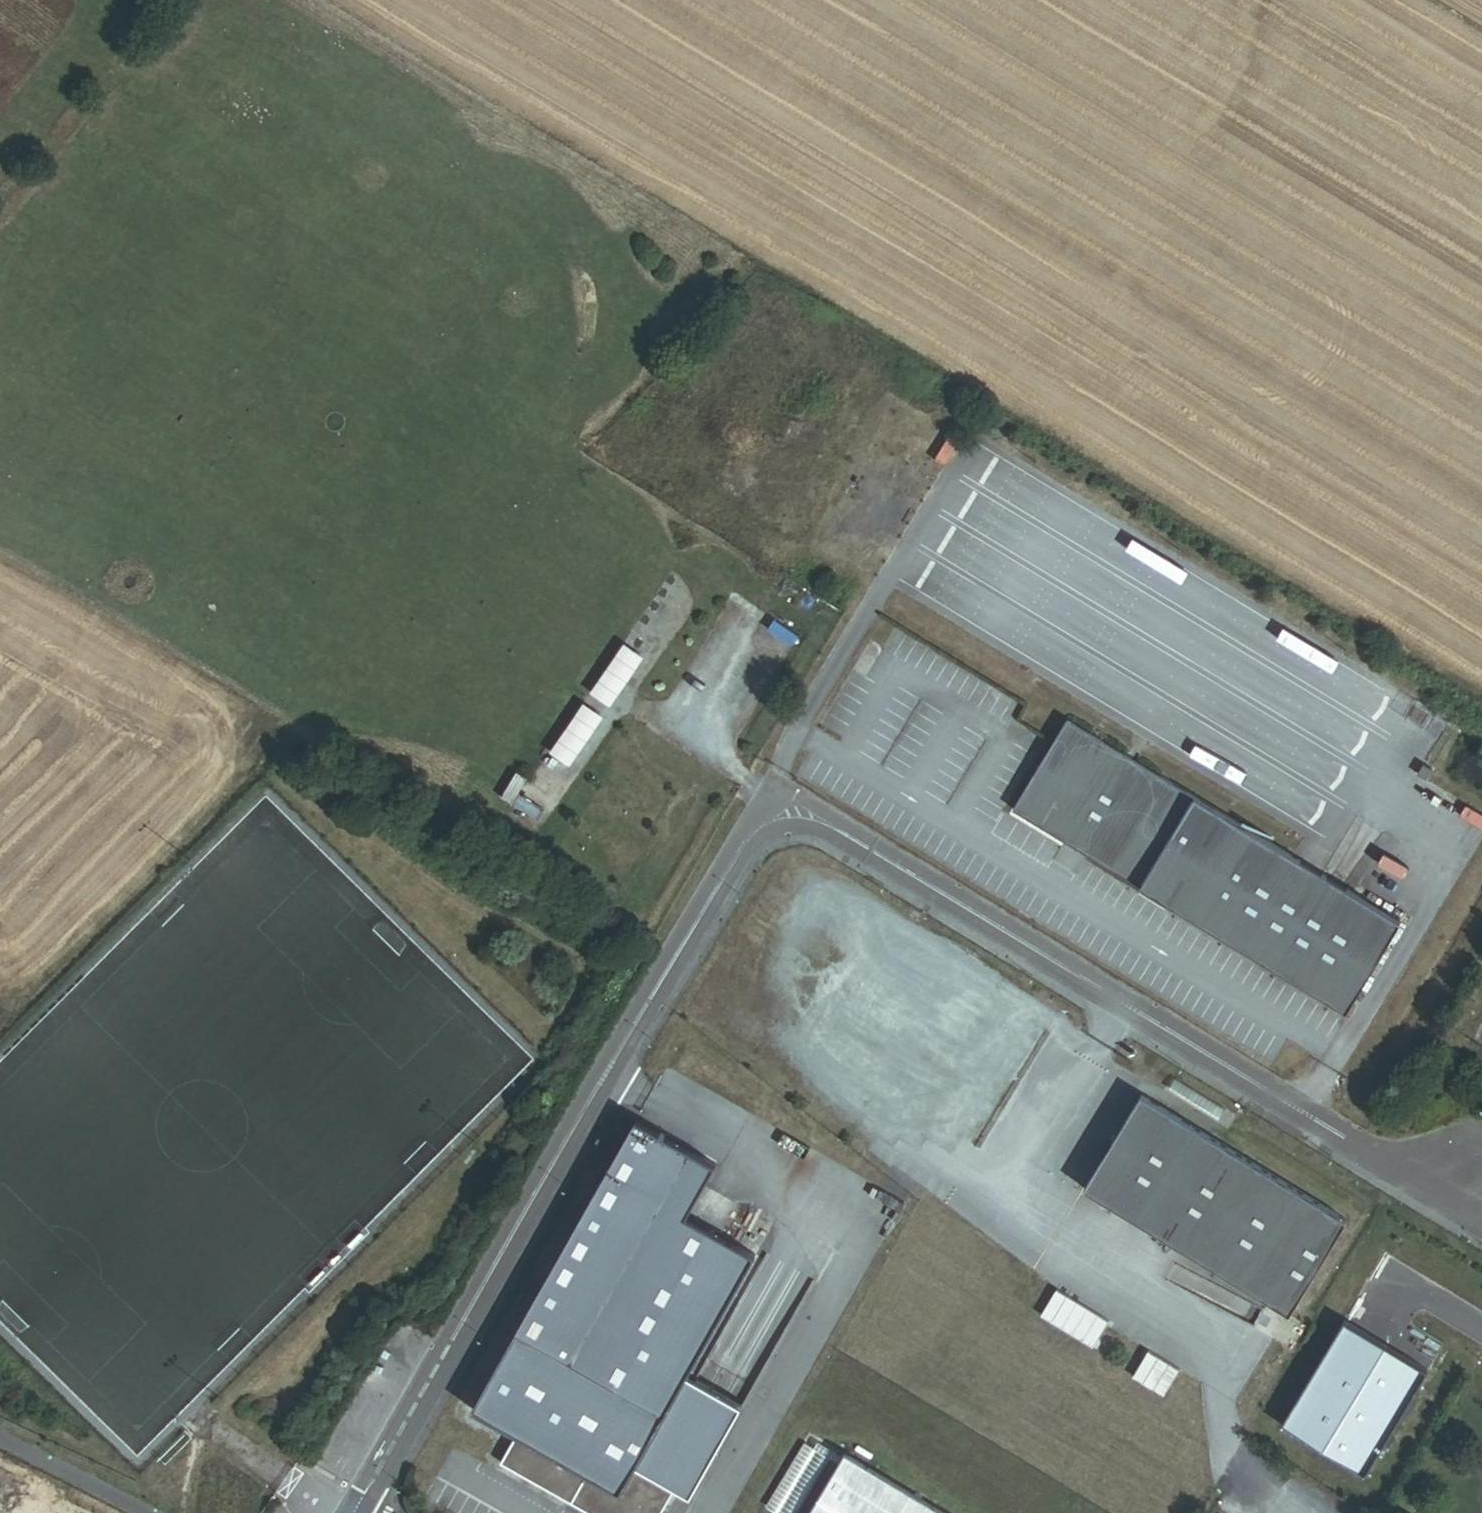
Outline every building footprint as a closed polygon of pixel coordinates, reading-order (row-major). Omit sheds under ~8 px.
[(609,704),(642,654),(621,640),(588,691),(609,704)] [(571,764),(600,712),(579,700),(550,753),(571,764)] [(1068,723),(1014,811),(1348,1013),(1401,925),(1068,723)] [(471,1409),(518,1435),(501,1464),(589,1512),(662,1512),(677,1486),(639,1465),(756,1256),(753,1254),(770,1226),(769,1222),(737,1205),(732,1204),(714,1230),(695,1217),(694,1212),(720,1167),(738,1126),(670,1088),(649,1127),(635,1119),(471,1409)] [(1347,1220),(1142,1096),(1084,1190),(1290,1314),(1347,1220)] [(806,1146),(779,1131),(763,1159),(790,1174),(806,1146)] [(824,1457),(798,1443),(761,1507),(772,1512),(792,1512),(824,1457)] [(843,1454),(808,1512),(941,1512),(843,1454)]
